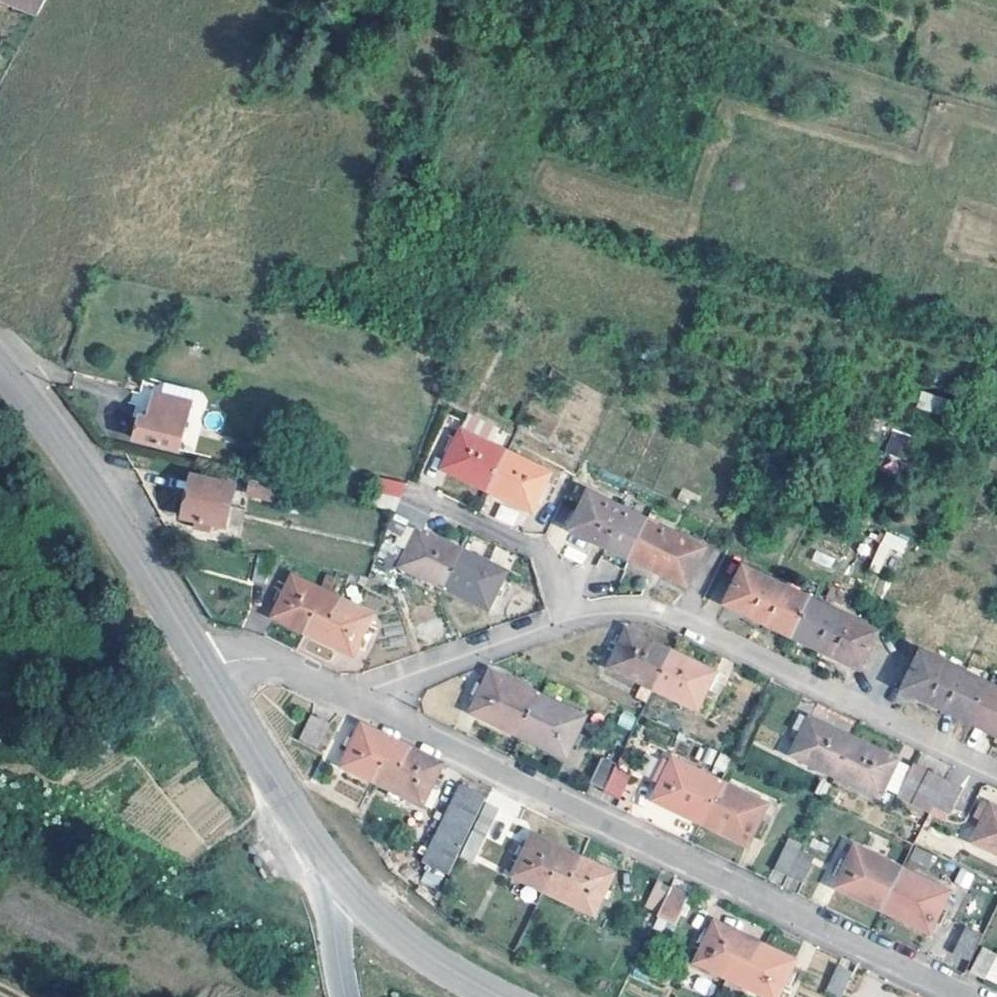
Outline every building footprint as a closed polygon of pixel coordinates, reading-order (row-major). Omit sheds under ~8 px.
[(38,14),(45,0),(3,0),(38,14)] [(917,407),(939,414),(944,398),(921,391),(917,407)] [(191,407),(157,398),(151,418),(143,417),(137,439),(179,451),(191,407)] [(487,489),(505,452),(461,431),(443,468),(487,489)] [(908,442),(890,433),(881,451),(899,459),(908,442)] [(505,452),(487,489),(531,510),(535,501),(545,480),(548,472),(505,452)] [(236,486),(192,476),(183,517),(188,519),(212,524),(227,528),(236,486)] [(373,507),(395,512),(400,498),(407,483),(379,478),(373,507)] [(273,485),(252,480),(249,496),(270,500),(273,485)] [(551,483),(545,480),(535,501),(542,504),(551,483)] [(609,547),(630,556),(647,521),(590,493),(572,530),(595,540),(595,543),(606,549),(609,547)] [(212,524),(188,519),(187,524),(211,529),(212,524)] [(695,544),(647,521),(630,556),(651,567),(651,570),(662,576),(664,573),(687,585),(704,549),(695,544)] [(418,531),(406,526),(396,549),(407,553),(418,531)] [(883,530),(889,532),(903,540),(904,536),(884,528),(883,530)] [(884,540),(889,532),(883,530),(879,538),(884,540)] [(402,565),(445,586),(461,552),(419,532),(418,531),(407,553),(402,565)] [(903,540),(889,532),(884,540),(889,542),(899,547),(903,540)] [(866,565),(871,567),(884,540),(879,538),(866,565)] [(884,540),(871,567),(877,570),(889,542),(884,540)] [(268,556),(254,552),(247,582),(262,585),(268,556)] [(461,552),(445,586),(489,607),(495,595),(503,599),(509,585),(501,581),(505,573),(461,552)] [(766,623),(792,636),(810,600),(759,575),(761,570),(752,566),(750,570),(743,567),(726,604),(743,613),(766,623)] [(272,617),(304,632),(313,612),(329,619),(339,600),(331,595),(291,576),(272,617)] [(844,593),(828,585),(826,588),(821,586),(816,594),(838,605),(844,593)] [(313,612),(304,632),(311,635),(351,654),(355,646),(361,649),(369,632),(363,629),(370,614),(339,600),(329,619),(313,612)] [(876,631),(810,600),(792,636),(819,649),(840,659),(858,668),(876,631)] [(766,623),(743,613),(738,621),(761,633),(766,623)] [(653,686),(669,652),(628,632),(625,637),(617,634),(610,645),(619,650),(611,666),(642,681),(653,686)] [(840,659),(819,649),(814,657),(834,668),(840,659)] [(719,676),(669,652),(653,686),(697,707),(703,695),(704,691),(712,694),(719,676)] [(946,710),(969,721),(986,685),(977,680),(978,675),(961,666),(958,672),(921,653),(904,690),(923,699),(946,710)] [(517,734),(536,694),(490,672),(471,712),(517,734)] [(986,685),(969,721),(996,734),(996,682),(989,678),(986,685)] [(653,686),(642,681),(637,694),(647,699),(653,686)] [(536,694),(517,734),(564,757),(582,716),(536,694)] [(710,698),(703,695),(697,707),(704,710),(710,698)] [(946,710),(923,699),(919,708),(942,717),(946,710)] [(328,724),(312,715),(301,735),(318,744),(328,724)] [(793,754),(834,774),(851,739),(799,715),(792,731),(802,736),(793,754)] [(342,765),(374,780),(382,761),(399,769),(409,748),(361,725),(342,765)] [(851,739),(834,774),(878,795),(882,788),(895,760),(851,739)] [(440,763),(409,748),(399,769),(382,761),(374,780),(381,784),(420,803),(440,763)] [(590,781),(605,787),(616,764),(617,762),(602,755),(590,781)] [(700,822),(718,782),(672,760),(670,765),(663,762),(655,779),(662,782),(654,800),(700,822)] [(909,768),(895,760),(882,788),(897,795),(909,768)] [(616,764),(605,787),(604,789),(620,797),(634,772),(616,764)] [(928,811),(931,804),(943,780),(911,764),(909,768),(897,795),(928,811)] [(960,788),(943,780),(931,804),(948,813),(960,788)] [(718,782),(700,822),(745,843),(765,804),(718,782)] [(484,799),(460,787),(423,862),(447,874),(484,799)] [(498,808),(485,801),(463,846),(476,853),(498,808)] [(996,852),(996,809),(981,801),(972,818),(973,819),(983,823),(980,829),(974,841),(996,852)] [(983,823),(973,819),(971,824),(980,829),(983,823)] [(568,879),(578,858),(571,854),(531,836),(513,875),(544,890),(553,872),(568,879)] [(786,875),(797,851),(784,845),(772,869),(786,875)] [(881,909),(900,869),(852,846),(834,886),(881,909)] [(929,855),(911,846),(906,857),(924,865),(929,855)] [(797,851),(786,875),(801,882),(812,858),(797,851)] [(610,873),(578,858),(568,879),(553,872),(544,890),(552,894),(592,913),(603,890),(609,892),(614,880),(609,878),(610,873)] [(438,888),(443,873),(426,868),(421,882),(438,888)] [(900,869),(881,909),(927,931),(932,922),(942,926),(948,912),(951,914),(955,904),(943,898),(946,891),(900,869)] [(687,895),(668,887),(654,916),(673,925),(687,895)] [(751,966),(761,946),(753,942),(714,923),(696,963),(726,978),(735,958),(751,966)] [(978,934),(962,928),(951,952),(966,959),(978,934)] [(761,946),(751,966),(735,958),(726,978),(734,981),(766,996),(774,996),(791,960),(761,946)] [(994,954),(979,948),(969,971),(983,977),(994,954)] [(834,966),(823,990),(837,996),(839,996),(851,973),(834,966)]
